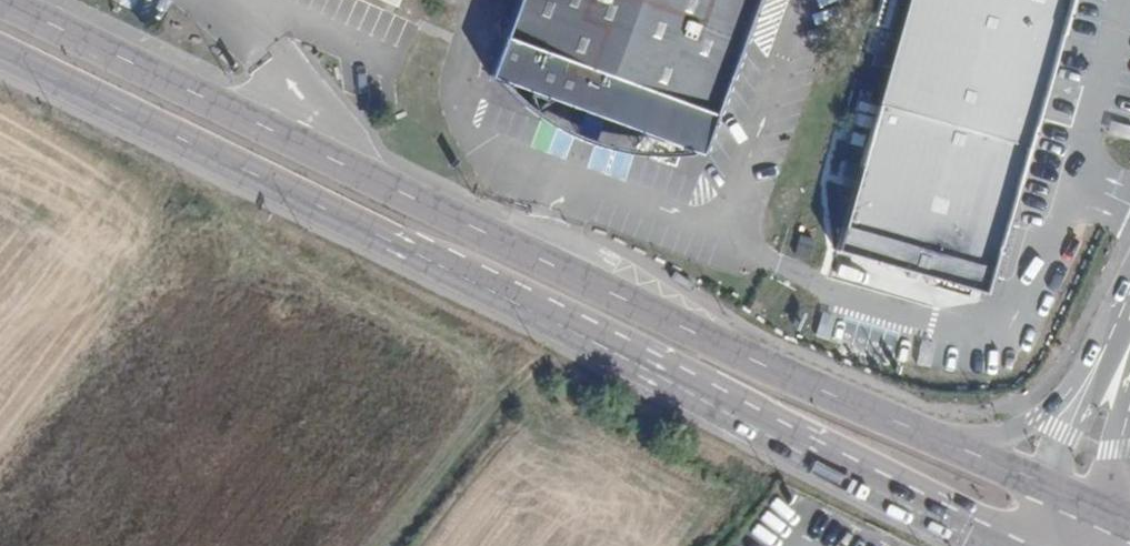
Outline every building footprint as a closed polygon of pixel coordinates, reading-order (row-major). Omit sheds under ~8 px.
[(499,80),(594,114),(697,154),(704,155),(761,0),(516,0),(488,75),(499,80)] [(842,228),(836,249),(984,292),(987,279),(990,271),(1000,234),(1016,180),(1031,126),(1033,117),(1047,71),(1057,33),(1061,33),(1070,0),(906,0),(842,228)] [(594,114),(499,80),(517,98),(537,115),(559,130),(583,141),(608,149),(636,154),(666,156),(697,154),(594,114)] [(1016,180),(1000,234),(1007,235),(1022,181),(1016,180)] [(836,249),(842,228),(836,227),(830,248),(834,254),(984,298),(990,294),(996,272),(990,271),(987,279),(984,292),(836,249)] [(808,258),(813,239),(799,235),(794,254),(808,258)]
